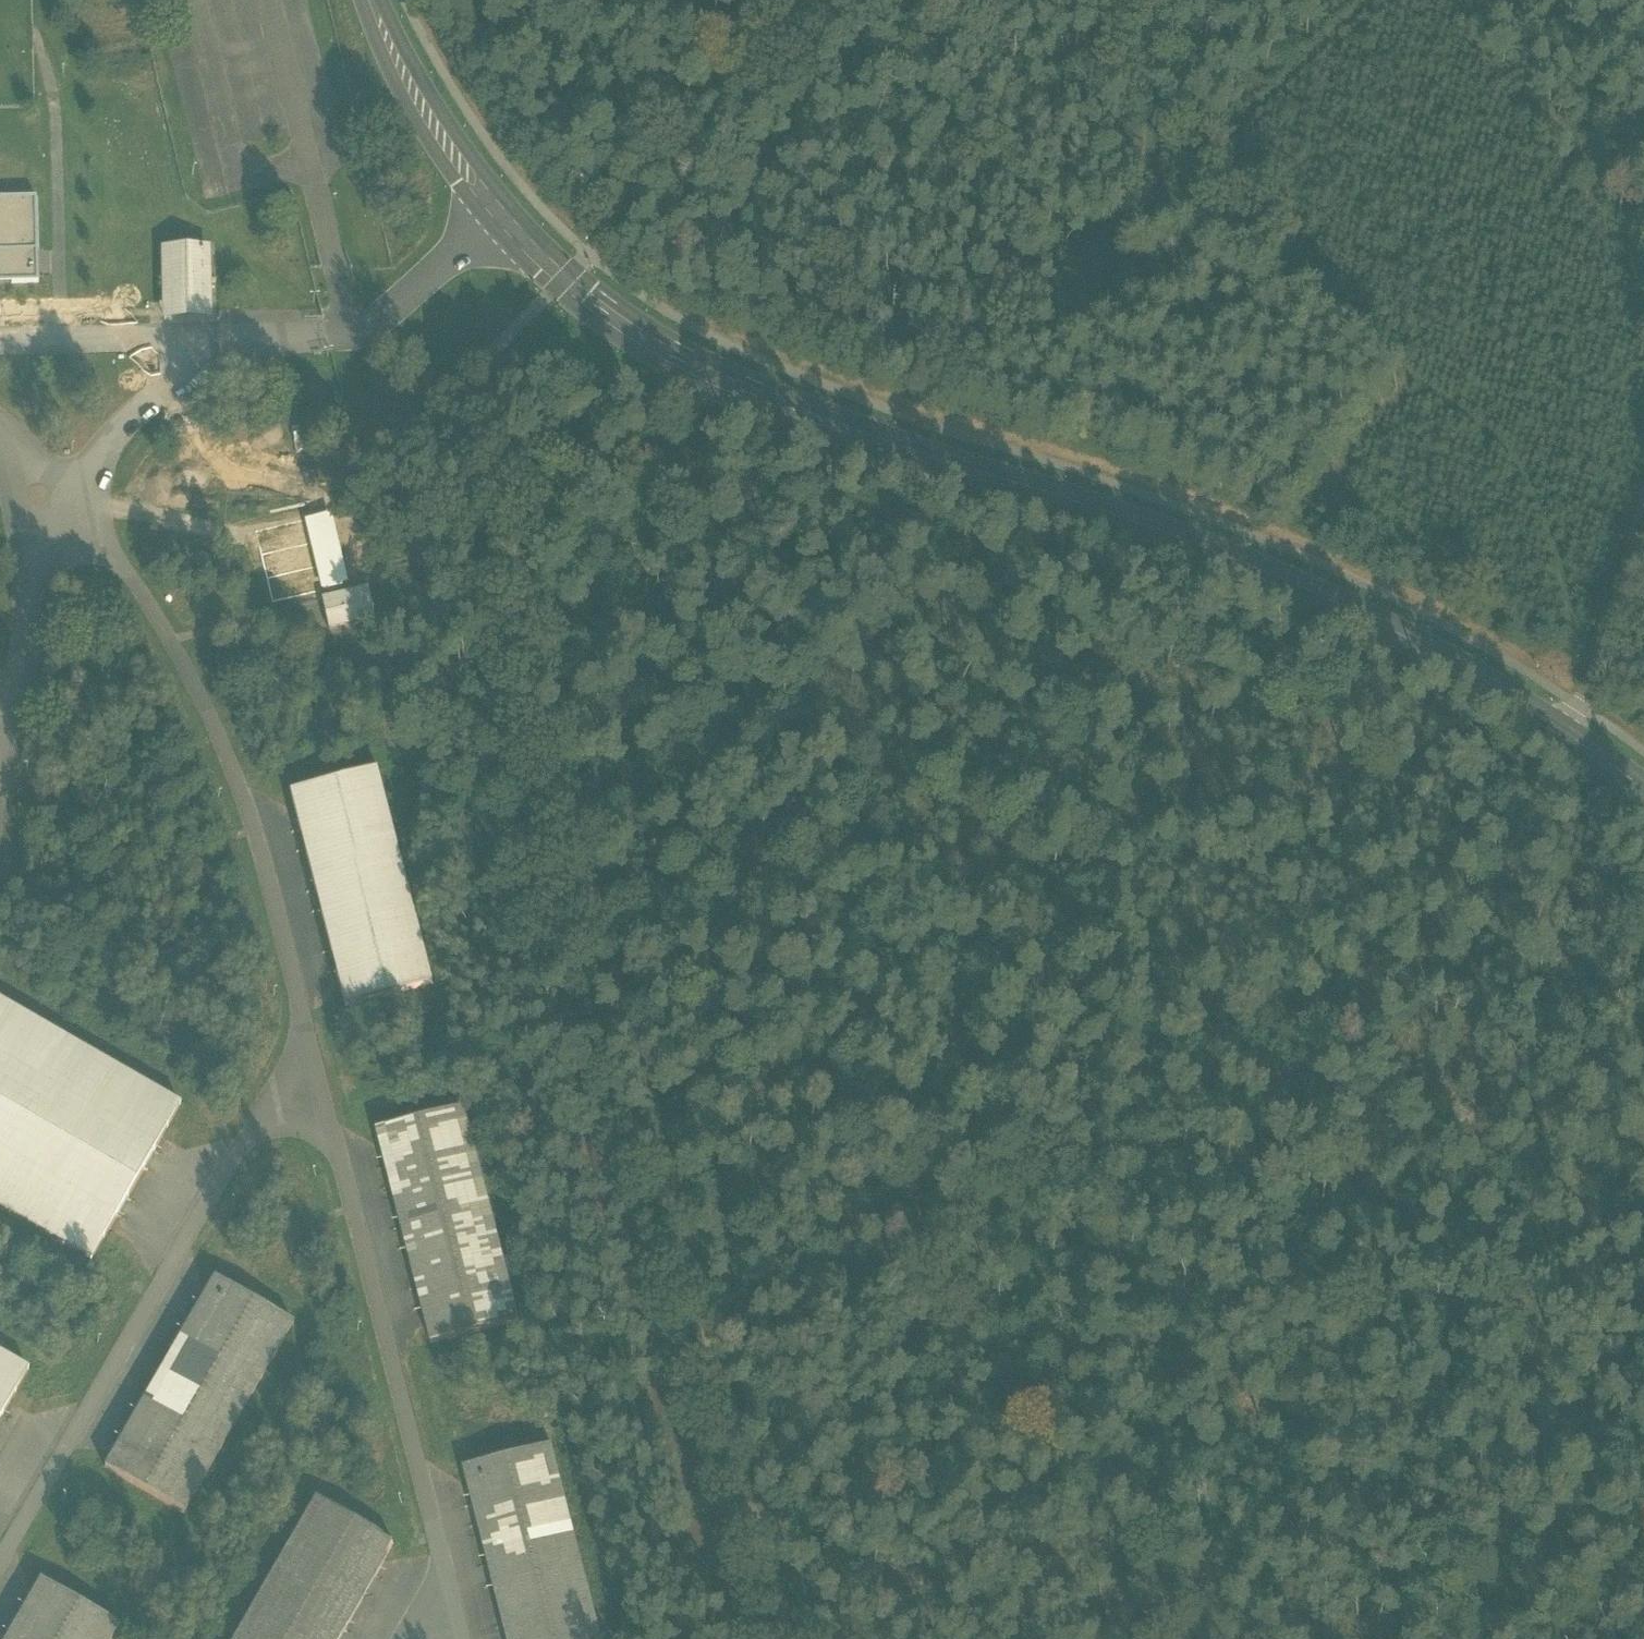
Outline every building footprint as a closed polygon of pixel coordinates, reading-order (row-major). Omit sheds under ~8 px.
[(0,193),(0,281),(40,280),(37,192),(0,193)] [(208,311),(209,311),(207,243),(159,244),(160,312),(192,312),(192,315),(208,315),(208,311)] [(192,312),(160,312),(161,322),(209,320),(209,311),(208,311),(208,315),(192,315),(192,312)] [(327,513),(319,515),(337,590),(345,588),(327,513)] [(337,590),(319,515),(302,519),(319,594),(337,590)] [(374,618),(367,588),(321,599),(328,630),(374,618)] [(378,771),(291,793),(345,1006),(433,983),(378,771)] [(0,1002),(0,1209),(91,1261),(180,1105),(0,1002)] [(465,1108),(377,1130),(432,1343),(519,1321),(465,1108)] [(214,1278),(104,1468),(183,1513),(293,1323),(214,1278)] [(0,1354),(0,1419),(28,1370),(0,1354)] [(464,1468),(508,1638),(601,1638),(552,1446),(464,1468)] [(315,1498),(235,1638),(339,1638),(394,1543),(315,1498)] [(6,1638),(111,1638),(119,1625),(40,1580),(6,1638)]
